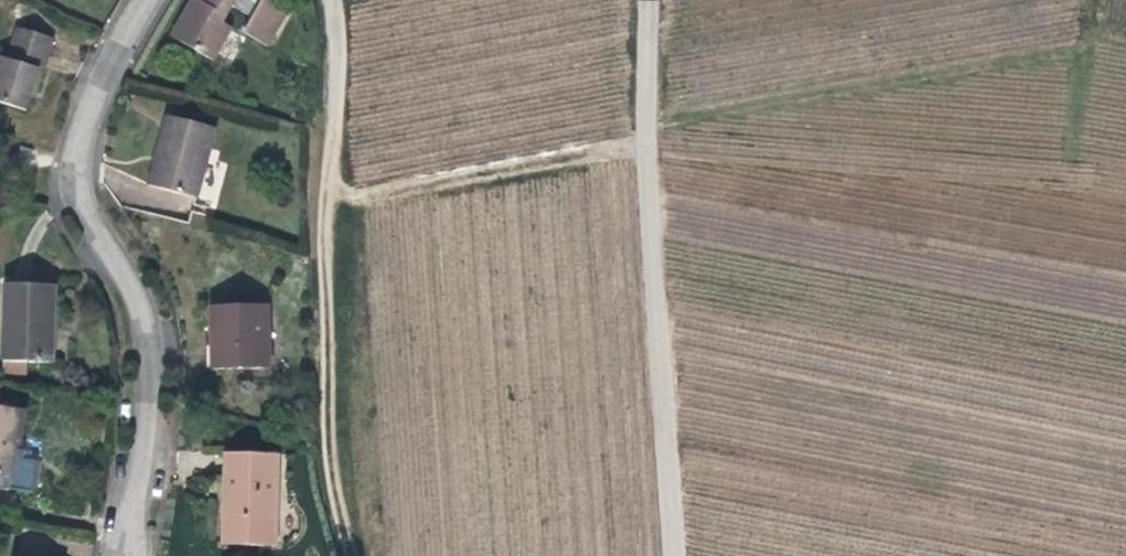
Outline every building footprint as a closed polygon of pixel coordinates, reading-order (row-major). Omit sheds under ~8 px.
[(214,1),(209,12),(196,6),(176,44),(220,67),(236,33),(225,27),(233,11),(255,23),(247,38),(272,51),(291,12),(270,0),(212,0),(214,1)] [(196,6),(209,12),(214,1),(212,0),(199,0),(196,6)] [(24,111),(30,92),(35,93),(51,41),(13,28),(5,58),(0,57),(0,104),(24,111)] [(167,158),(158,188),(196,199),(216,131),(169,118),(158,156),(167,158)] [(149,186),(158,188),(167,158),(158,156),(149,186)] [(5,358),(53,360),(55,284),(7,281),(5,358)] [(211,371),(260,370),(260,330),(267,331),(267,308),(209,308),(211,371)] [(23,409),(0,405),(0,474),(12,475),(10,486),(34,490),(39,458),(25,456),(26,450),(17,448),(23,409)] [(227,548),(279,550),(280,455),(228,455),(227,548)] [(12,475),(0,474),(0,485),(10,486),(12,475)]
